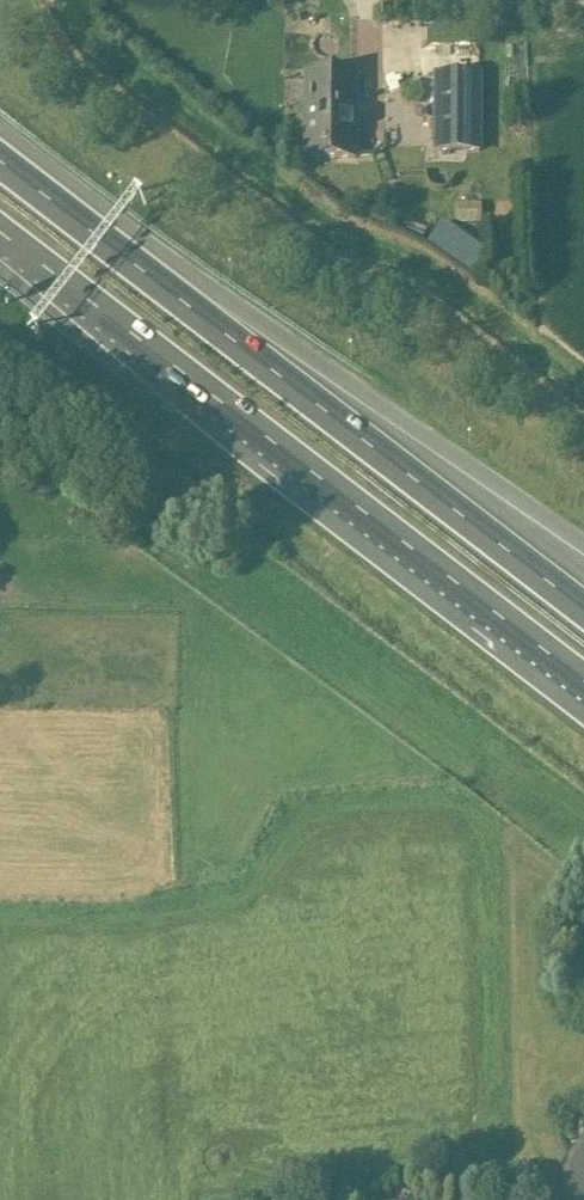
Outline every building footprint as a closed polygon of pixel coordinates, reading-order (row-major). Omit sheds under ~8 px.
[(307,74),(307,158),(356,158),(356,74),(350,74),(307,74)] [(436,76),(435,152),(467,152),(479,153),(480,76),(436,76)] [(484,222),(483,203),(456,204),(457,222),(484,222)] [(475,274),(490,253),(445,222),(431,243),(475,274)] [(579,1164),(575,1175),(572,1188),(571,1198),(571,1199),(583,1199),(583,1157),(579,1164)]
